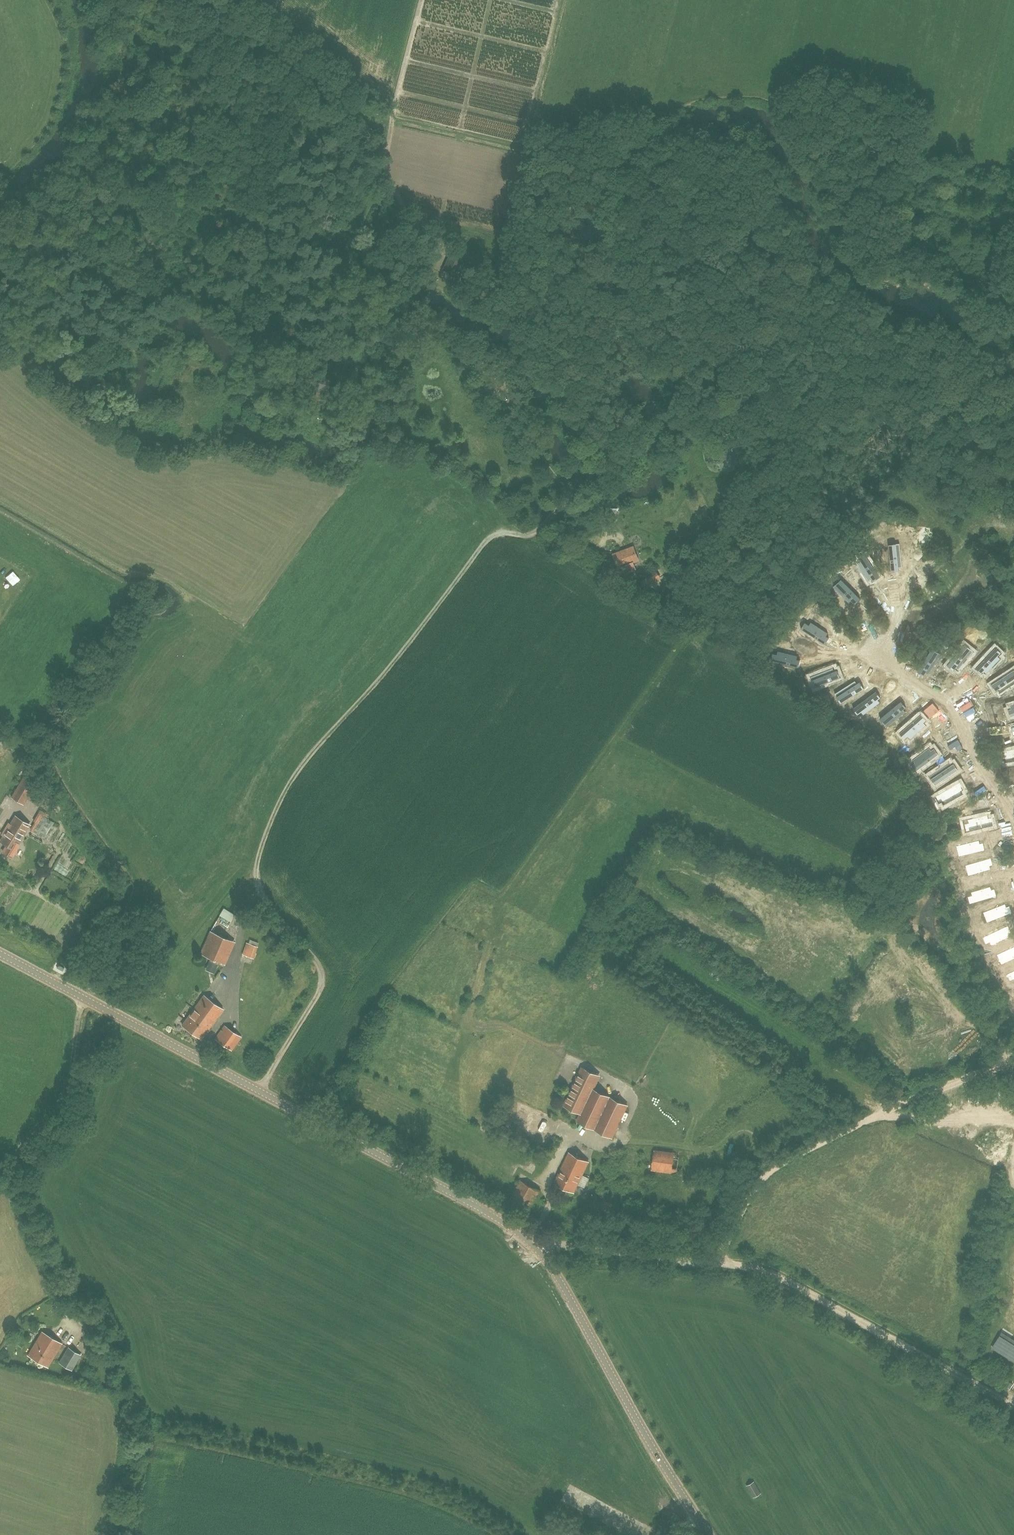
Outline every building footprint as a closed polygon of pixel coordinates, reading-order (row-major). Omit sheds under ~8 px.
[(449,253),(442,270),(456,276),(463,259),(449,253)] [(899,571),(899,567),(902,567),(900,543),(889,545),(892,572),(899,571)] [(634,547),(614,554),(618,567),(638,559),(634,547)] [(869,580),(871,578),(873,581),(880,577),(864,553),(858,557),(860,561),(857,563),(869,580)] [(641,583),(646,590),(652,585),(656,591),(668,582),(659,570),(641,583)] [(850,604),(853,601),(855,604),(860,599),(841,579),(833,587),(850,604)] [(828,633),(811,622),(809,625),(805,622),(801,629),(825,644),(829,638),(826,636),(828,633)] [(953,670),(956,667),(958,670),(973,651),(965,644),(948,665),(953,670)] [(1000,658),(998,656),(1001,652),(996,647),(976,668),(982,673),(984,671),(986,673),(1000,658)] [(924,676),(925,673),(928,675),(941,655),(932,649),(917,671),(924,676)] [(801,660),(797,659),(798,656),(778,651),(778,654),(773,653),(771,660),(799,667),(801,660)] [(837,670),(834,671),(833,668),(811,676),(815,687),(840,677),(837,670)] [(998,689),(1000,692),(1013,683),(1013,670),(991,684),(995,691),(998,689)] [(860,682),(857,684),(855,681),(835,694),(841,703),(864,688),(860,682)] [(880,702),(878,699),(881,697),(876,691),(853,708),(858,714),(861,711),(864,714),(880,702)] [(905,712),(903,709),(906,707),(901,701),(880,718),(887,727),(905,712)] [(905,739),(908,736),(911,738),(926,725),(924,722),(926,720),(921,714),(900,733),(905,739)] [(939,754),(934,748),(931,750),(929,747),(913,759),(915,762),(911,765),(916,771),(939,754)] [(1005,759),(1006,762),(1013,761),(1013,750),(1000,752),(1002,760),(1005,759)] [(954,763),(951,765),(949,762),(929,776),(935,785),(958,770),(954,763)] [(25,777),(13,797),(23,804),(35,783),(25,777)] [(961,791),(964,790),(960,783),(935,797),(939,803),(943,801),(945,804),(962,794),(961,791)] [(46,837),(52,820),(48,819),(50,813),(40,810),(32,832),(46,837)] [(968,820),(968,823),(964,824),(965,832),(993,825),(992,818),(988,819),(987,815),(968,820)] [(16,817),(14,820),(1,841),(7,845),(6,847),(7,849),(10,851),(12,850),(13,849),(15,850),(30,825),(16,817)] [(980,844),(979,840),(956,846),(958,857),(985,850),(983,843),(980,844)] [(990,866),(993,866),(991,858),(965,866),(968,876),(991,870),(990,866)] [(997,896),(994,889),(991,890),(990,887),(971,892),(972,896),(967,897),(969,904),(997,896)] [(1006,907),(1005,904),(983,913),(986,923),(1012,913),(1009,906),(1006,907)] [(223,907),(220,915),(232,921),(235,913),(223,907)] [(217,916),(212,930),(226,935),(231,920),(217,916)] [(1008,934),(1011,933),(1008,926),(982,938),(985,944),(989,942),(991,946),(1009,937),(1008,934)] [(225,965),(235,942),(211,931),(201,954),(225,965)] [(254,959),(258,947),(246,942),(242,954),(254,959)] [(996,955),(1001,965),(1013,959),(1013,947),(996,955)] [(210,961),(207,967),(215,971),(218,965),(210,961)] [(223,1009),(204,995),(182,1024),(201,1039),(223,1009)] [(232,1050),(235,1046),(241,1037),(225,1025),(215,1039),(232,1050)] [(599,1076),(583,1068),(565,1105),(581,1113),(594,1089),(599,1076)] [(653,1170),(679,1173),(681,1152),(655,1149),(653,1170)] [(555,1183),(574,1192),(589,1162),(569,1152),(555,1183)] [(529,1212),(540,1191),(521,1180),(509,1201),(529,1212)] [(597,1209),(609,1215),(614,1204),(601,1199),(600,1203),(597,1209)] [(42,1331),(28,1355),(48,1367),(62,1343),(42,1331)] [(1013,1357),(1013,1340),(1011,1338),(1009,1341),(1000,1336),(1000,1335),(992,1347),(1008,1356),(1009,1354),(1013,1357)] [(103,1355),(101,1339),(89,1341),(91,1357),(103,1355)] [(68,1347),(59,1362),(72,1370),(81,1355),(68,1347)] [(753,1497),(762,1493),(755,1480),(747,1484),(753,1497)]
